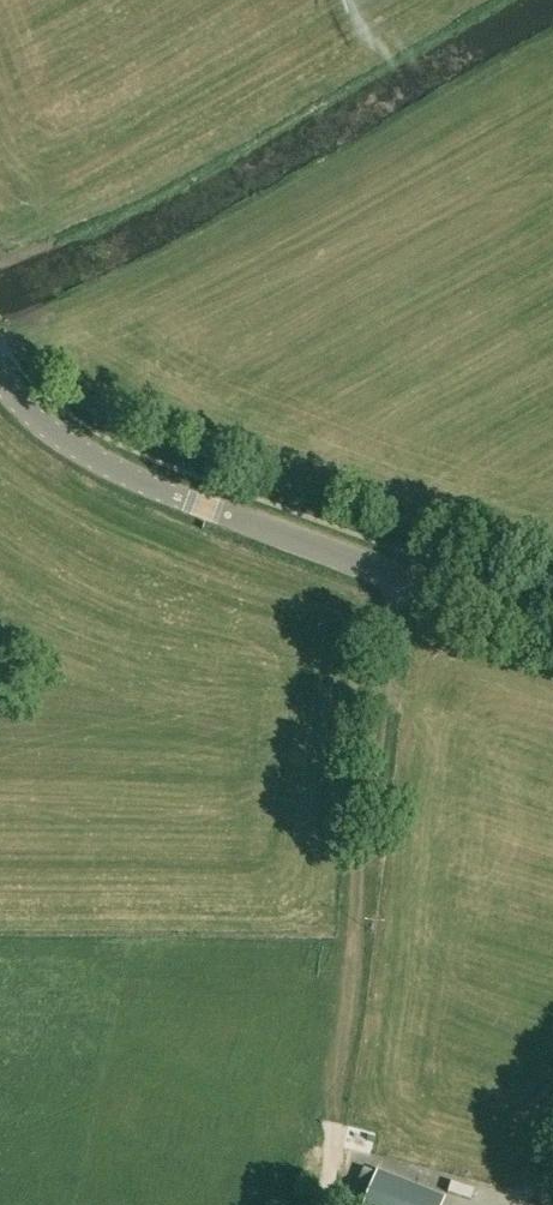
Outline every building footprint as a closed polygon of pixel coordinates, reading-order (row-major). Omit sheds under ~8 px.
[(446,1198),(379,1171),(365,1204),(443,1204),(446,1198)]
